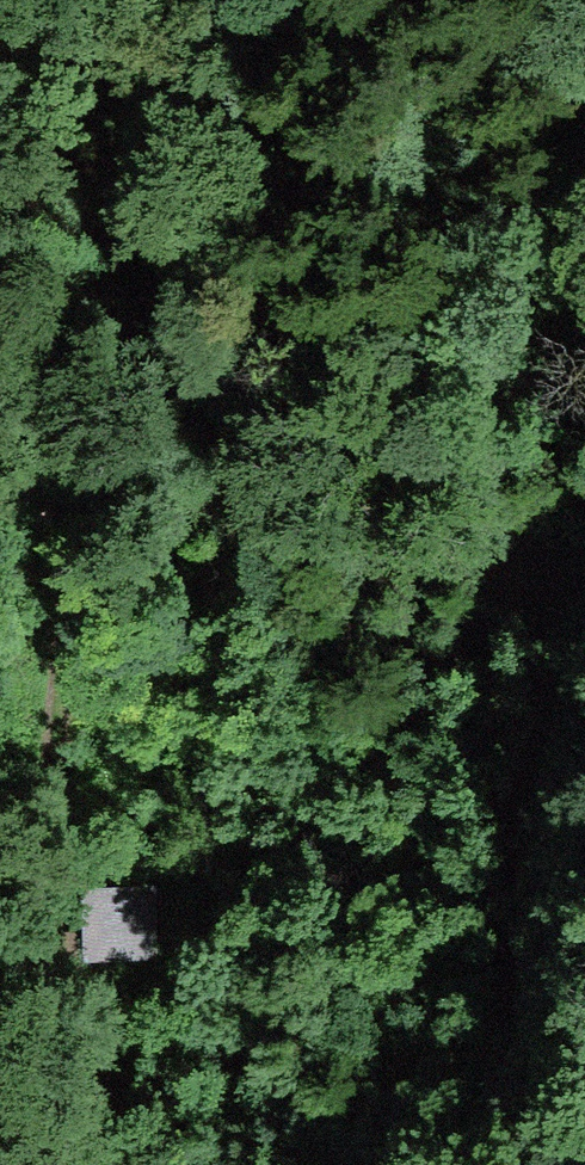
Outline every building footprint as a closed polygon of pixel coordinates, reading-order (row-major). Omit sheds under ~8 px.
[(153,894),(88,895),(89,965),(154,963),(153,894)]
